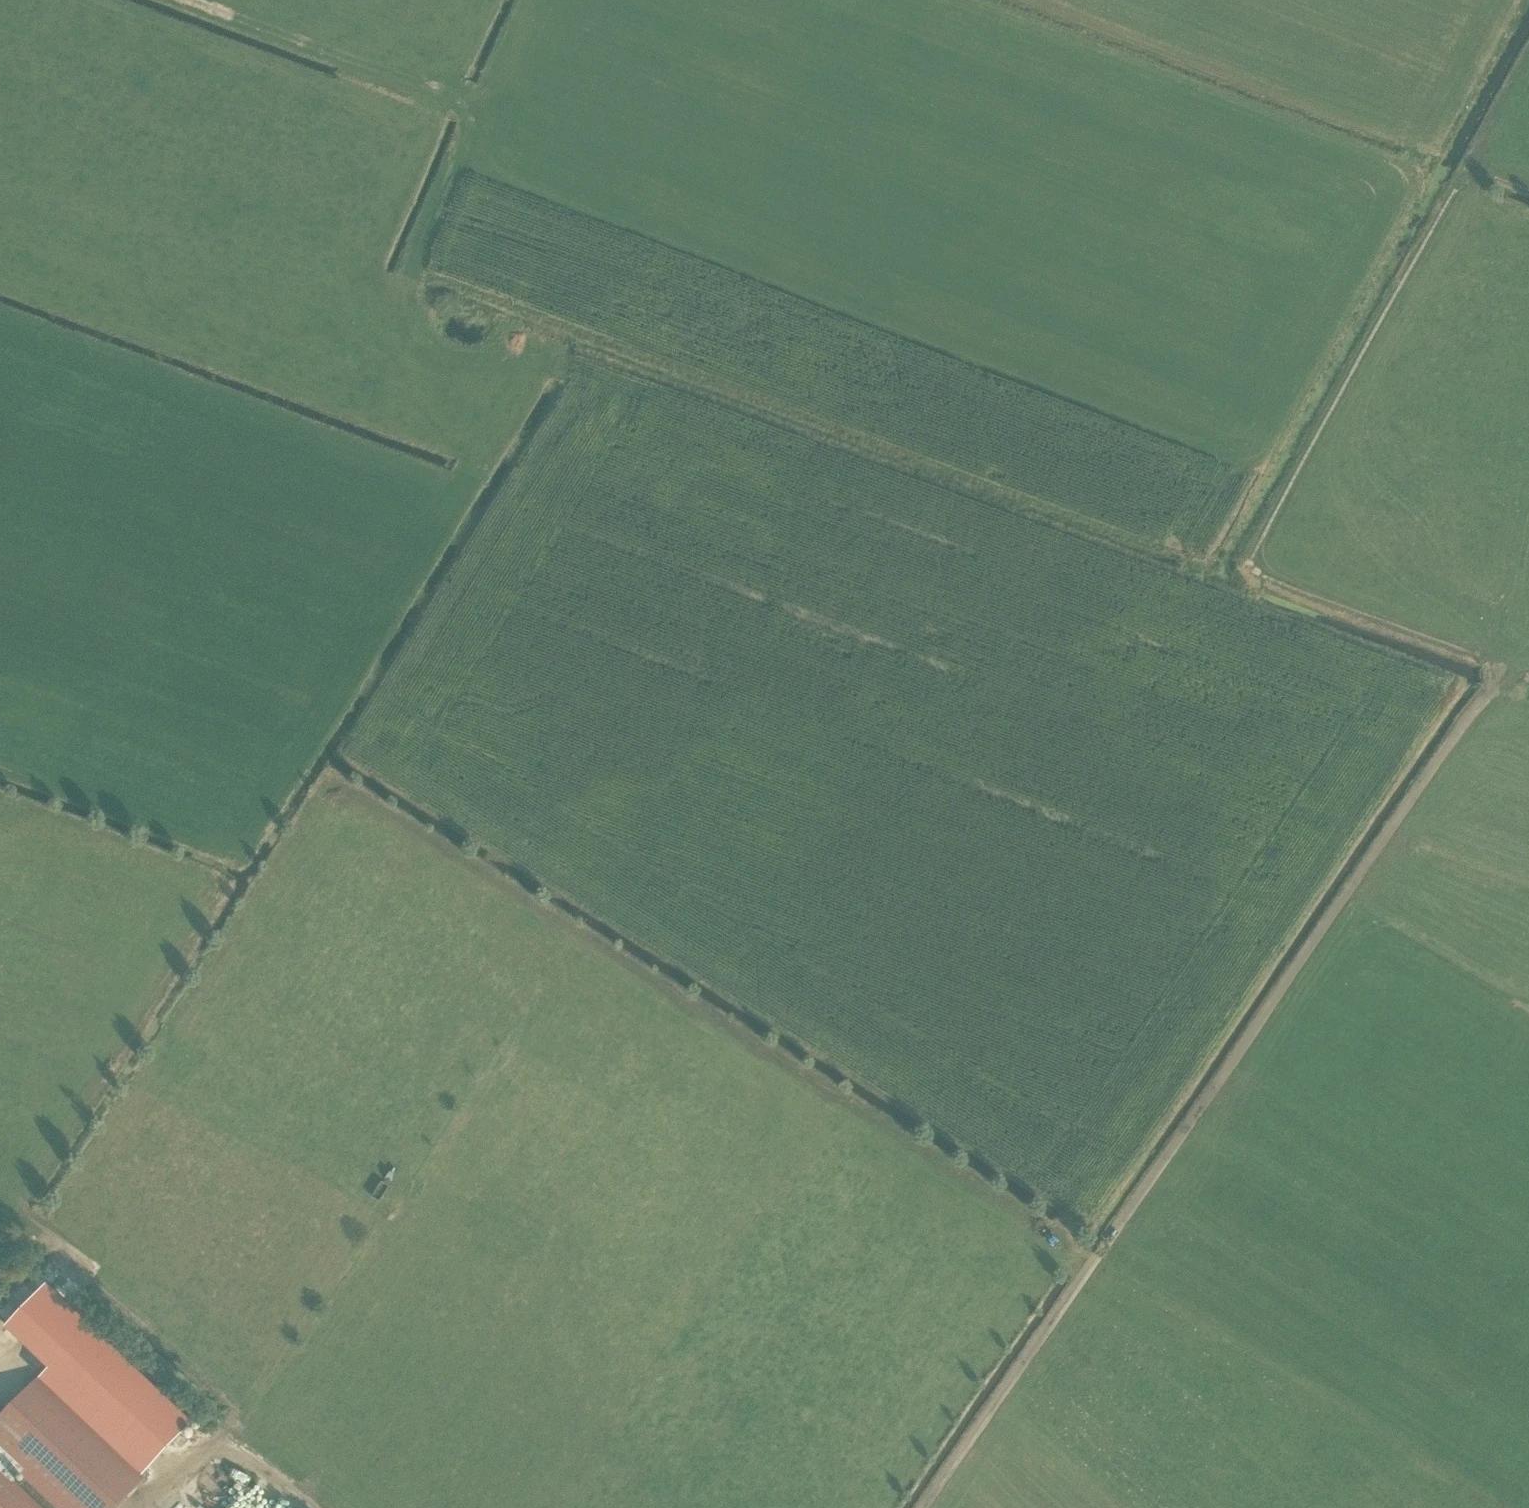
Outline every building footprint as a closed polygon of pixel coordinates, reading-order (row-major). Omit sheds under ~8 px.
[(42,1378),(144,1476),(191,1426),(45,1287),(14,1320),(58,1361),(42,1378)] [(13,1482),(22,1473),(58,1507),(118,1507),(145,1480),(38,1379),(0,1419),(0,1507),(40,1507),(13,1482)] [(251,1490),(231,1470),(191,1507),(232,1507),(251,1490)]
